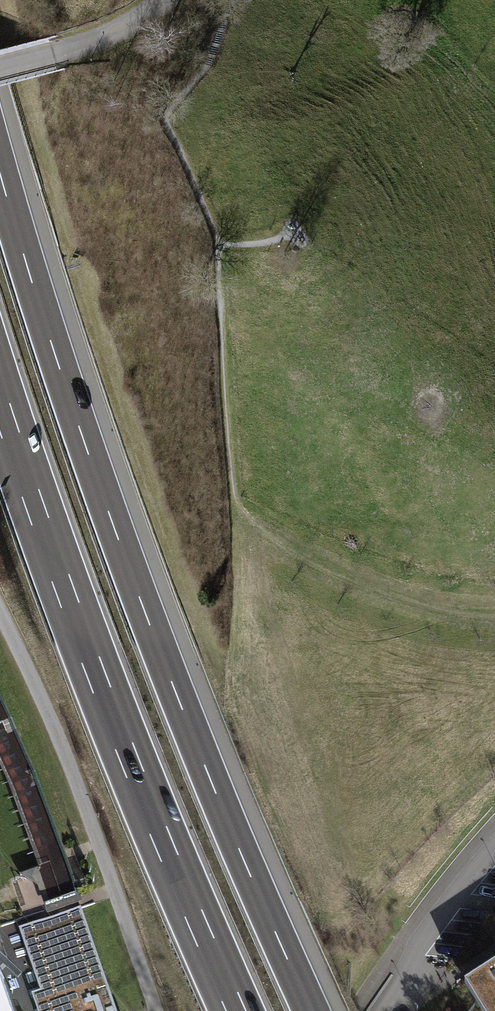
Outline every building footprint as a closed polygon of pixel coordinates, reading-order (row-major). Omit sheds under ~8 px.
[(22,928),(42,989),(33,992),(40,1010),(116,1010),(81,908),(22,928)] [(461,976),(485,1010),(494,1010),(494,953),(461,976)]
